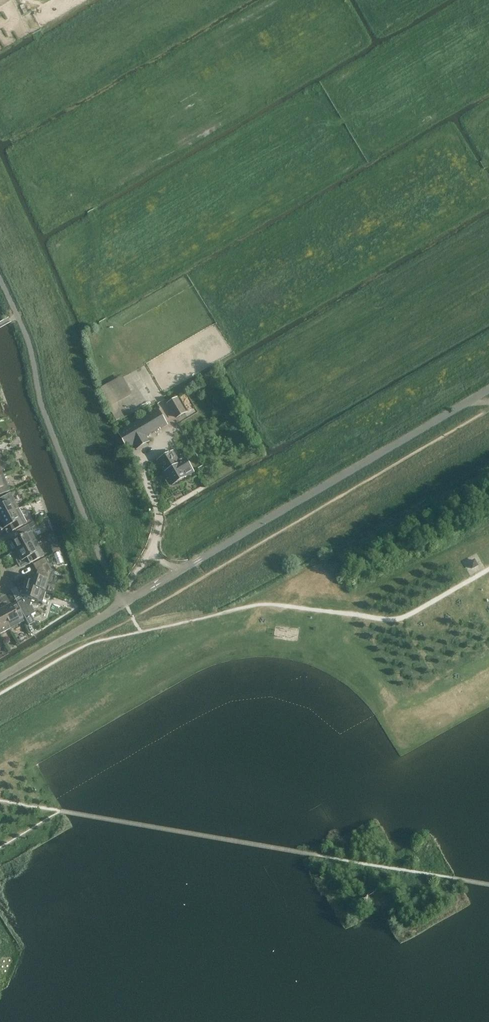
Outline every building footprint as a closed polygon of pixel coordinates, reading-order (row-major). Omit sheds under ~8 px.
[(124,376),(104,384),(120,419),(125,417),(116,398),(131,392),(124,376)] [(179,397),(168,403),(177,418),(188,411),(179,397)] [(158,409),(117,433),(127,449),(134,445),(136,450),(150,442),(147,437),(160,429),(161,430),(169,426),(158,409)] [(173,452),(157,462),(165,475),(166,474),(173,485),(186,478),(185,477),(193,472),(187,461),(180,465),(173,452)] [(0,477),(0,495),(10,492),(3,475),(0,477)] [(19,509),(10,493),(0,499),(0,503),(1,505),(0,506),(0,519),(19,509)] [(0,519),(0,528),(1,531),(12,525),(15,531),(27,524),(19,509),(0,519)] [(16,552),(31,543),(26,534),(31,532),(28,526),(16,532),(19,538),(11,542),(16,552)] [(36,541),(31,543),(16,552),(6,557),(8,561),(14,558),(18,564),(29,558),(32,563),(44,557),(36,541)] [(57,542),(48,547),(51,554),(61,550),(57,542)] [(27,575),(24,586),(41,591),(44,581),(49,582),(51,573),(46,571),(44,567),(48,564),(45,559),(33,565),(36,571),(38,571),(36,578),(27,575)] [(41,591),(24,586),(20,597),(24,598),(23,602),(25,606),(20,608),(20,609),(24,617),(26,620),(32,617),(27,608),(30,607),(31,600),(42,603),(46,592),(41,591)] [(8,626),(9,626),(11,629),(21,624),(19,620),(24,617),(20,609),(14,612),(11,605),(4,609),(0,601),(0,610),(8,626)] [(0,610),(0,635),(11,629),(9,626),(8,626),(0,610)]
